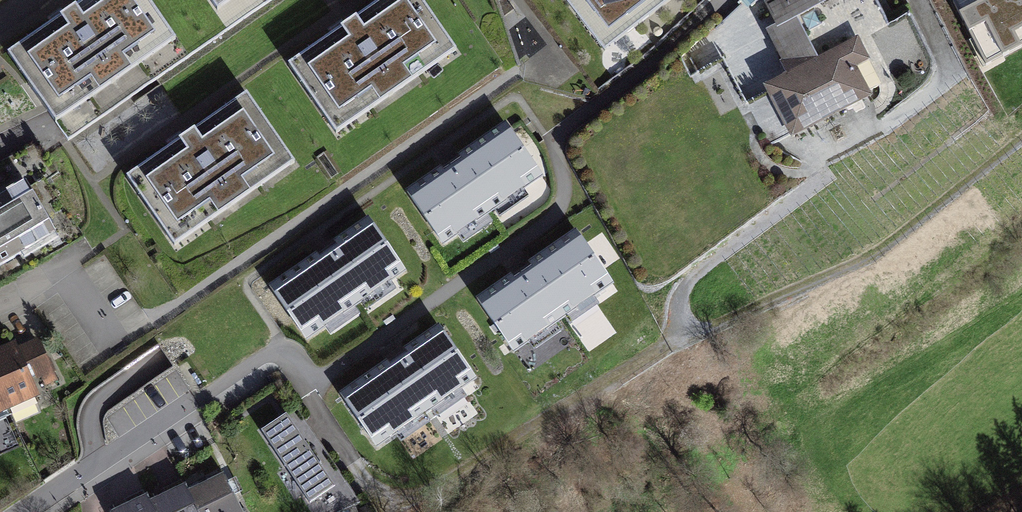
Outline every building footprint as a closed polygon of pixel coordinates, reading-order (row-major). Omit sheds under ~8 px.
[(7,53),(57,124),(178,39),(150,0),(82,0),(7,53)] [(220,11),(236,0),(213,0),(220,11)] [(289,65),(339,136),(459,52),(422,0),(382,0),(289,65)] [(671,2),(669,0),(564,0),(605,53),(671,2)] [(789,76),(765,88),(789,139),(872,99),(856,66),(869,60),(860,39),(817,59),(799,21),(840,0),(770,0),(766,3),(779,28),(769,32),(789,76)] [(984,62),(1021,42),(1021,0),(951,0),(984,62)] [(250,94),(128,179),(177,248),(298,163),(250,94)] [(510,129),(408,197),(444,249),(546,181),(510,129)] [(0,195),(0,271),(58,236),(25,180),(0,195)] [(371,219),(268,290),(307,346),(410,274),(371,219)] [(580,235),(479,304),(515,356),(616,287),(580,235)] [(440,327),(339,396),(377,450),(478,381),(440,327)] [(0,352),(0,387),(12,414),(42,401),(35,385),(44,381),(48,390),(60,385),(41,342),(19,352),(16,345),(0,352)] [(12,414),(0,387),(0,419),(12,414)] [(300,408),(260,428),(313,510),(349,489),(300,408)] [(228,472),(190,490),(201,511),(247,511),(228,472)] [(150,500),(156,511),(201,511),(190,490),(186,483),(150,500)] [(112,510),(113,511),(156,511),(150,500),(146,493),(112,510)]
